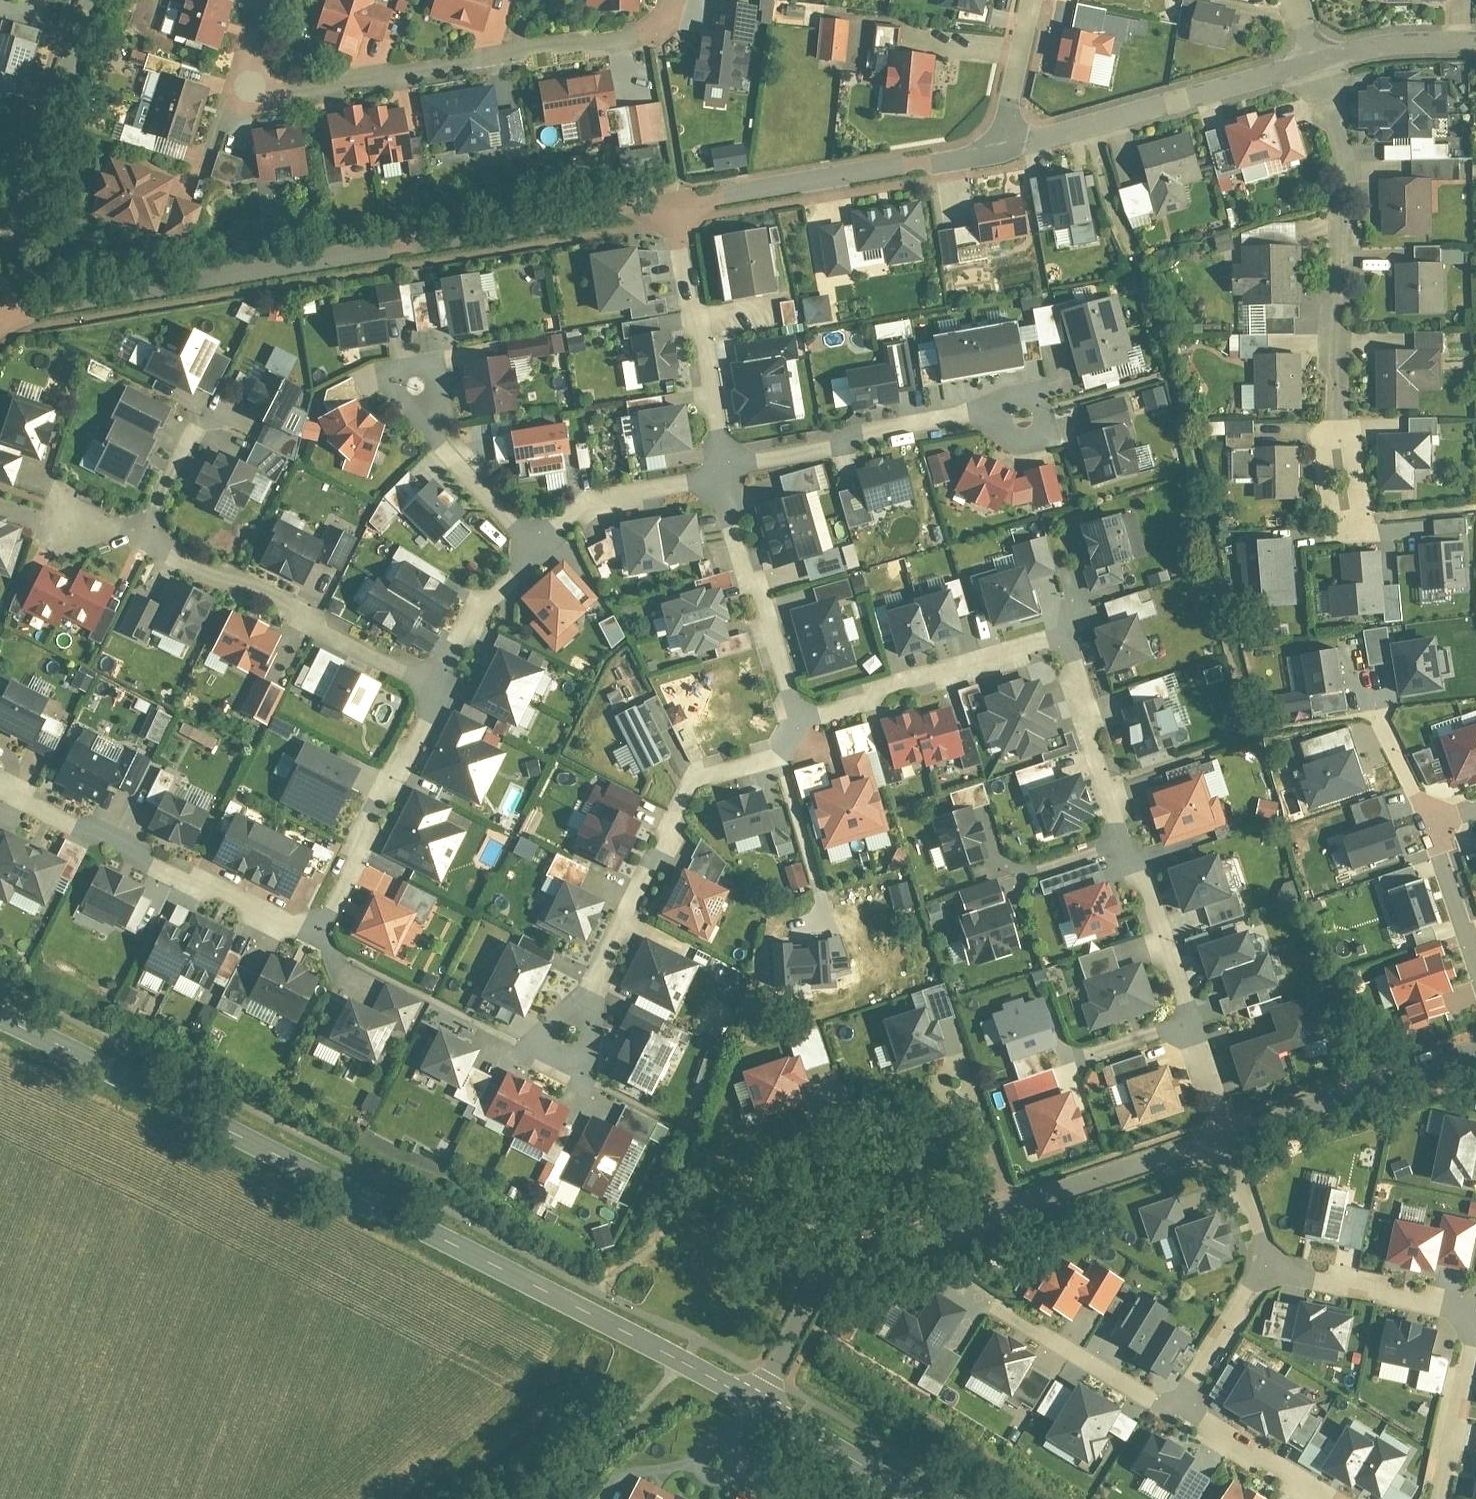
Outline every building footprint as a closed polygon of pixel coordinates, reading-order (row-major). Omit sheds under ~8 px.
[(198,0),(187,0),(176,42),(214,52),(226,7),(198,0)] [(333,0),(329,0),(321,32),(327,34),(322,53),(355,61),(361,40),(380,45),(388,14),(333,0)] [(434,19),(481,33),(491,0),(439,0),(434,19)] [(585,12),(599,12),(599,17),(635,17),(635,3),(640,3),(640,0),(586,0),(585,12)] [(910,6),(987,24),(993,0),(912,0),(910,6)] [(1242,17),(1190,4),(1182,37),(1234,50),(1242,17)] [(751,14),(720,11),(717,40),(704,38),(699,88),(743,92),(751,14)] [(844,30),(823,28),(820,63),(840,65),(844,30)] [(1108,39),(1066,29),(1055,77),(1097,87),(1108,39)] [(35,48),(0,39),(0,77),(25,84),(35,48)] [(930,63),(892,59),(886,117),(924,121),(930,63)] [(1448,73),(1360,76),(1363,138),(1451,134),(1448,73)] [(606,79),(539,89),(545,128),(577,123),(581,148),(603,145),(599,116),(612,114),(606,79)] [(203,96),(161,83),(144,136),(186,149),(203,96)] [(490,96),(426,104),(431,145),(457,142),(458,155),(482,151),(480,136),(495,134),(493,119),(490,96)] [(1286,104),(1226,123),(1246,186),(1306,167),(1286,104)] [(655,114),(627,118),(633,150),(660,146),(655,114)] [(514,115),(493,119),(495,134),(498,150),(520,146),(514,115)] [(361,118),(328,123),(334,170),(368,166),(362,123),(361,118)] [(396,118),(362,123),(368,166),(368,169),(402,165),(396,118)] [(295,133),(253,138),(260,185),(302,179),(295,133)] [(1189,136),(1136,152),(1156,218),(1182,210),(1176,191),(1204,182),(1189,136)] [(707,147),(709,171),(743,168),(741,144),(707,147)] [(654,167),(652,148),(617,153),(620,172),(654,167)] [(108,164),(91,218),(155,238),(172,183),(108,164)] [(1431,176),(1384,177),(1386,233),(1433,232),(1431,176)] [(1080,183),(1048,189),(1053,218),(1056,236),(1088,230),(1080,183)] [(1053,218),(1048,189),(1047,185),(1030,189),(1036,222),(1053,218)] [(1018,208),(975,216),(981,250),(1025,242),(1018,208)] [(916,213),(854,224),(856,234),(859,252),(860,258),(886,254),(889,271),(918,265),(916,250),(923,249),(916,213)] [(842,233),(820,237),(828,283),(848,280),(844,254),(859,252),(856,234),(842,236),(842,233)] [(762,241),(724,247),(734,306),(772,299),(762,241)] [(1302,241),(1250,243),(1253,312),(1305,310),(1302,241)] [(634,254),(594,260),(603,313),(643,306),(634,254)] [(1445,261),(1404,263),(1406,313),(1447,311),(1445,261)] [(477,286),(443,291),(451,342),(484,337),(477,286)] [(378,309),(333,316),(339,358),(385,352),(381,328),(399,325),(395,297),(377,300),(378,309)] [(795,323),(791,301),(778,303),(782,325),(795,323)] [(825,307),(803,310),(807,332),(828,329),(825,307)] [(1109,310),(1063,323),(1079,383),(1126,371),(1109,310)] [(875,340),(911,333),(908,319),(873,326),(875,340)] [(632,347),(651,344),(648,329),(621,334),(624,349),(632,347)] [(562,335),(545,335),(545,353),(562,352),(562,335)] [(1014,336),(937,348),(943,386),(1020,374),(1014,336)] [(651,344),(632,347),(640,391),(674,385),(667,342),(651,344)] [(214,353),(194,344),(181,370),(155,357),(144,380),(190,402),(194,394),(211,360),(214,353)] [(735,353),(738,375),(783,368),(795,366),(792,345),(735,353)] [(285,377),(295,358),(272,347),(262,365),(285,377)] [(1302,347),(1257,349),(1259,415),(1305,414),(1302,347)] [(1437,349),(1380,351),(1383,413),(1422,411),(1421,388),(1438,388),(1437,349)] [(228,369),(211,360),(194,394),(211,403),(228,369)] [(507,367),(464,374),(472,425),(516,418),(507,367)] [(738,375),(734,376),(743,434),(792,427),(783,368),(738,375)] [(892,377),(850,382),(854,416),(896,411),(892,377)] [(298,400),(265,382),(245,421),(269,434),(278,438),(291,413),(298,400)] [(328,422),(355,410),(360,407),(350,388),(327,399),(323,411),(328,422)] [(108,453),(94,480),(122,494),(124,491),(134,496),(146,474),(142,472),(152,452),(148,450),(156,434),(160,435),(169,417),(127,396),(111,428),(114,429),(103,450),(108,453)] [(1161,397),(1143,401),(1147,418),(1165,414),(1161,397)] [(1087,416),(1094,443),(1129,434),(1122,407),(1087,416)] [(382,434),(355,410),(328,422),(316,428),(326,450),(346,467),(343,477),(366,485),(382,434)] [(11,412),(0,450),(0,454),(35,465),(39,451),(46,453),(51,434),(46,432),(48,423),(11,412)] [(306,421),(291,413),(278,438),(269,434),(260,456),(284,466),(295,470),(306,421)] [(681,417),(639,424),(645,458),(646,464),(687,458),(681,417)] [(1439,421),(1409,422),(1410,437),(1380,438),(1382,490),(1416,488),(1415,466),(1441,465),(1439,421)] [(1253,446),(1253,422),(1200,422),(1200,435),(1226,435),(1226,447),(1253,446)] [(645,458),(639,424),(620,428),(626,462),(645,458)] [(565,430),(514,437),(519,467),(532,465),(534,479),(565,475),(562,459),(570,458),(565,430)] [(1094,443),(1078,447),(1091,492),(1153,475),(1147,455),(1135,459),(1129,434),(1094,443)] [(1300,445),(1253,447),(1255,501),(1302,499),(1300,445)] [(255,454),(244,478),(253,482),(273,491),(284,466),(260,456),(255,454)] [(947,462),(927,467),(935,494),(955,488),(947,462)] [(1013,482),(972,462),(954,499),(995,519),(1000,509),(1014,515),(1030,511),(1032,520),(1063,512),(1053,471),(1021,479),(1023,486),(1010,489),(1013,482)] [(244,478),(218,465),(213,476),(204,472),(194,493),(201,496),(194,509),(231,526),(253,482),(244,478)] [(900,471),(859,481),(863,496),(869,519),(910,508),(900,471)] [(781,488),(788,510),(815,502),(826,499),(819,476),(781,488)] [(431,491),(403,520),(433,549),(461,521),(431,491)] [(869,519),(863,496),(840,503),(848,535),(872,528),(869,519)] [(788,510),(759,519),(774,572),(830,556),(815,502),(788,510)] [(380,506),(367,523),(379,532),(392,515),(380,506)] [(1117,525),(1081,536),(1095,580),(1130,569),(1117,525)] [(692,527),(659,532),(665,573),(699,568),(692,527)] [(665,573),(659,532),(658,528),(622,534),(623,538),(627,563),(630,584),(666,578),(665,573)] [(319,552),(281,534),(263,571),(301,589),(312,566),(319,552)] [(0,535),(0,575),(3,576),(14,539),(0,535)] [(328,535),(319,552),(312,566),(339,579),(355,549),(328,535)] [(1466,537),(1422,538),(1424,597),(1468,596),(1466,537)] [(627,563),(623,538),(605,540),(607,549),(588,558),(595,574),(611,564),(627,563)] [(854,544),(841,547),(845,569),(858,566),(854,544)] [(1290,547),(1241,552),(1247,610),(1296,605),(1290,547)] [(1383,548),(1337,550),(1338,618),(1385,617),(1383,548)] [(1398,572),(1413,571),(1412,556),(1397,557),(1398,572)] [(562,572),(548,584),(583,620),(596,608),(562,572)] [(452,602),(404,575),(392,595),(378,587),(358,620),(401,645),(409,630),(414,622),(434,633),(452,602)] [(111,597),(79,582),(74,592),(44,577),(24,619),(54,633),(59,622),(92,637),(111,597)] [(1022,579),(982,591),(994,634),(1035,623),(1022,579)] [(583,620),(548,584),(522,608),(539,627),(531,634),(555,660),(577,640),(570,633),(583,620)] [(209,609),(171,591),(158,615),(150,631),(189,651),(209,609)] [(681,612),(664,617),(671,643),(679,640),(685,660),(725,649),(720,629),(726,628),(718,599),(704,603),(703,600),(679,606),(681,612)] [(959,643),(948,603),(915,612),(917,617),(927,652),(959,643)] [(150,631),(158,615),(136,604),(120,637),(142,648),(150,631)] [(832,609),(795,620),(812,680),(849,669),(832,609)] [(927,652),(917,617),(887,625),(898,663),(928,655),(927,652)] [(258,679),(278,641),(238,619),(217,658),(258,679)] [(614,619),(600,626),(608,640),(622,633),(614,619)] [(1134,629),(1098,641),(1110,680),(1147,668),(1134,629)] [(437,645),(409,630),(401,645),(399,650),(407,655),(409,652),(427,662),(437,645)] [(1429,640),(1389,651),(1404,705),(1444,693),(1429,640)] [(324,708),(340,677),(343,672),(320,660),(302,696),(324,708)] [(1335,661),(1303,668),(1312,706),(1344,699),(1335,661)] [(538,681),(499,662),(474,712),(513,731),(538,681)] [(377,695),(340,677),(324,708),(323,710),(360,728),(377,695)] [(252,678),(239,716),(268,726),(281,688),(252,678)] [(991,707),(966,714),(970,726),(982,722),(988,741),(1000,737),(1004,751),(1018,747),(1022,759),(1041,753),(1044,764),(1058,760),(1051,736),(1055,735),(1050,720),(1058,717),(1051,697),(1044,700),(1039,684),(1022,689),(1020,683),(1002,689),(1005,697),(989,702),(991,707)] [(0,702),(0,729),(33,745),(31,749),(53,760),(68,729),(46,718),(43,724),(0,702)] [(1157,705),(1123,716),(1139,763),(1173,751),(1157,705)] [(159,745),(171,716),(154,709),(143,738),(159,745)] [(669,763),(641,713),(620,725),(647,775),(669,763)] [(287,738),(291,726),(270,719),(266,730),(287,738)] [(941,720),(914,728),(925,767),(927,773),(954,765),(941,720)] [(1433,734),(1450,784),(1475,776),(1475,720),(1433,734)] [(912,722),(882,731),(895,776),(925,767),(914,728),(912,722)] [(475,751),(482,738),(455,724),(425,784),(477,810),(500,764),(475,751)] [(191,728),(187,737),(211,749),(215,740),(191,728)] [(149,766),(85,733),(59,784),(101,805),(111,785),(133,797),(149,766)] [(1298,781),(1311,822),(1369,803),(1348,740),(1301,755),(1308,778),(1298,781)] [(360,772),(313,748),(285,803),(332,827),(360,772)] [(850,796),(815,806),(827,851),(887,834),(865,758),(841,765),(850,796)] [(161,809),(167,797),(176,779),(160,771),(145,801),(161,809)] [(608,780),(598,798),(629,815),(639,797),(608,780)] [(1089,824),(1076,787),(1032,802),(1045,839),(1089,824)] [(1197,790),(1153,804),(1166,846),(1210,833),(1197,790)] [(205,816),(167,797),(161,809),(151,830),(189,849),(205,816)] [(772,838),(761,799),(717,811),(728,850),(772,838)] [(1260,800),(1256,814),(1274,818),(1277,805),(1260,800)] [(463,842),(442,831),(448,818),(414,801),(383,864),(439,891),(463,842)] [(1382,804),(1352,815),(1358,830),(1388,820),(1382,804)] [(636,834),(599,814),(578,855),(615,874),(636,834)] [(935,827),(951,875),(985,864),(969,816),(935,827)] [(311,854),(239,818),(216,864),(288,900),(311,854)] [(1391,828),(1345,842),(1355,876),(1401,862),(1391,828)] [(529,862),(537,846),(518,837),(510,853),(529,862)] [(1,842),(0,844),(0,907),(6,910),(13,896),(43,911),(50,897),(63,872),(54,868),(1,842)] [(703,842),(685,860),(708,884),(726,866),(703,842)] [(64,848),(54,868),(63,872),(50,897),(63,903),(86,859),(64,848)] [(555,855),(548,869),(579,884),(586,870),(555,855)] [(802,863),(786,866),(790,888),(806,885),(802,863)] [(1214,865),(1171,879),(1184,917),(1226,904),(1214,865)] [(1427,878),(1382,892),(1398,945),(1443,932),(1427,878)] [(147,901),(102,879),(85,916),(130,937),(147,901)] [(725,898),(686,880),(667,921),(706,939),(725,898)] [(909,907),(910,887),(892,886),(892,894),(899,894),(899,906),(909,907)] [(1102,889),(1063,901),(1076,943),(1115,931),(1102,889)] [(407,894),(395,919),(407,925),(422,932),(434,908),(407,894)] [(601,913),(564,894),(546,931),(583,949),(601,913)] [(395,919),(373,908),(356,942),(391,960),(409,926),(407,925),(395,919)] [(1003,911),(961,923),(973,965),(1015,952),(1003,911)] [(194,940),(168,927),(147,969),(175,983),(181,972),(209,987),(231,944),(200,929),(194,940)] [(1243,942),(1200,956),(1209,984),(1223,980),(1231,1006),(1273,992),(1264,966),(1253,970),(1243,942)] [(831,983),(829,943),(806,944),(806,949),(790,950),(792,980),(808,980),(808,984),(831,983)] [(693,969),(648,948),(627,990),(672,1012),(693,969)] [(508,954),(483,1005),(523,1025),(548,974),(508,954)] [(1437,959),(1387,974),(1398,1008),(1404,1007),(1410,1025),(1442,1015),(1437,999),(1448,996),(1437,959)] [(281,972),(270,967),(250,1006),(296,1029),(316,989),(303,982),(305,978),(283,968),(281,972)] [(1138,970),(1088,987),(1102,1029),(1152,1012),(1138,970)] [(391,1031),(390,1033),(403,1040),(418,1013),(384,994),(370,1021),(391,1031)] [(1042,1000),(994,1017),(1010,1063),(1057,1047),(1051,1031),(1053,1030),(1042,1000)] [(1279,1039),(1232,1055),(1245,1094),(1283,1081),(1275,1058),(1325,1041),(1312,1005),(1272,1018),(1279,1039)] [(370,1021),(349,1011),(331,1047),(373,1068),(390,1033),(391,1031),(370,1021)] [(924,1019),(887,1030),(900,1071),(937,1059),(924,1019)] [(672,1052),(632,1033),(609,1081),(650,1100),(672,1052)] [(440,1043),(423,1077),(458,1094),(475,1060),(440,1043)] [(878,1068),(888,1066),(883,1046),(873,1049),(878,1068)] [(793,1067),(748,1082),(762,1123),(807,1108),(793,1067)] [(1163,1070),(1126,1083),(1135,1109),(1119,1114),(1124,1131),(1177,1113),(1163,1070)] [(491,1120),(520,1134),(536,1099),(539,1093),(511,1079),(491,1120)] [(1069,1096),(1026,1110),(1042,1157),(1085,1143),(1069,1096)] [(565,1114),(536,1099),(520,1134),(516,1141),(545,1155),(565,1114)] [(630,1139),(591,1120),(562,1178),(601,1197),(630,1139)] [(1442,1122),(1429,1190),(1475,1198),(1475,1194),(1475,1128),(1442,1122)] [(1350,1192),(1314,1186),(1304,1241),(1363,1252),(1371,1212),(1347,1208),(1350,1192)] [(1178,1196),(1137,1209),(1149,1246),(1173,1238),(1187,1278),(1238,1262),(1223,1217),(1189,1229),(1178,1196)] [(1467,1215),(1475,1217),(1475,1203),(1470,1202),(1467,1215)] [(1398,1221),(1421,1226),(1424,1210),(1401,1205),(1398,1221)] [(1395,1226),(1385,1270),(1437,1281),(1440,1268),(1470,1274),(1475,1247),(1475,1225),(1439,1217),(1435,1235),(1395,1226)] [(1105,1319),(1127,1280),(1092,1260),(1082,1278),(1041,1254),(1017,1295),(1070,1325),(1081,1306),(1105,1319)] [(917,1281),(881,1337),(928,1367),(940,1347),(964,1310),(917,1281)] [(1167,1315),(1137,1299),(1112,1345),(1137,1359),(1133,1366),(1167,1384),(1190,1342),(1161,1326),(1167,1315)] [(1353,1315),(1297,1305),(1289,1346),(1346,1357),(1353,1315)] [(1439,1332),(1385,1322),(1377,1365),(1430,1375),(1439,1332)] [(1033,1361),(991,1336),(967,1378),(1009,1402),(1028,1369),(1033,1361)] [(961,1359),(940,1347),(922,1378),(943,1390),(961,1359)] [(1317,1399),(1251,1362),(1221,1415),(1287,1452),(1317,1399)] [(1051,1381),(1028,1369),(1009,1402),(1032,1415),(1051,1381)] [(1123,1416),(1076,1388),(1041,1446),(1089,1474),(1123,1416)] [(1349,1432),(1323,1475),(1354,1494),(1358,1487),(1377,1498),(1384,1498),(1410,1458),(1378,1439),(1373,1447),(1349,1432)] [(1149,1437),(1128,1475),(1172,1498),(1175,1498),(1196,1462),(1149,1437)] [(639,1476),(626,1498),(683,1498),(639,1476)] [(1233,1479),(1220,1498),(1265,1498),(1233,1479)] [(740,1491),(736,1498),(755,1498),(740,1491)] [(804,1498),(823,1498),(810,1491),(804,1498)]
